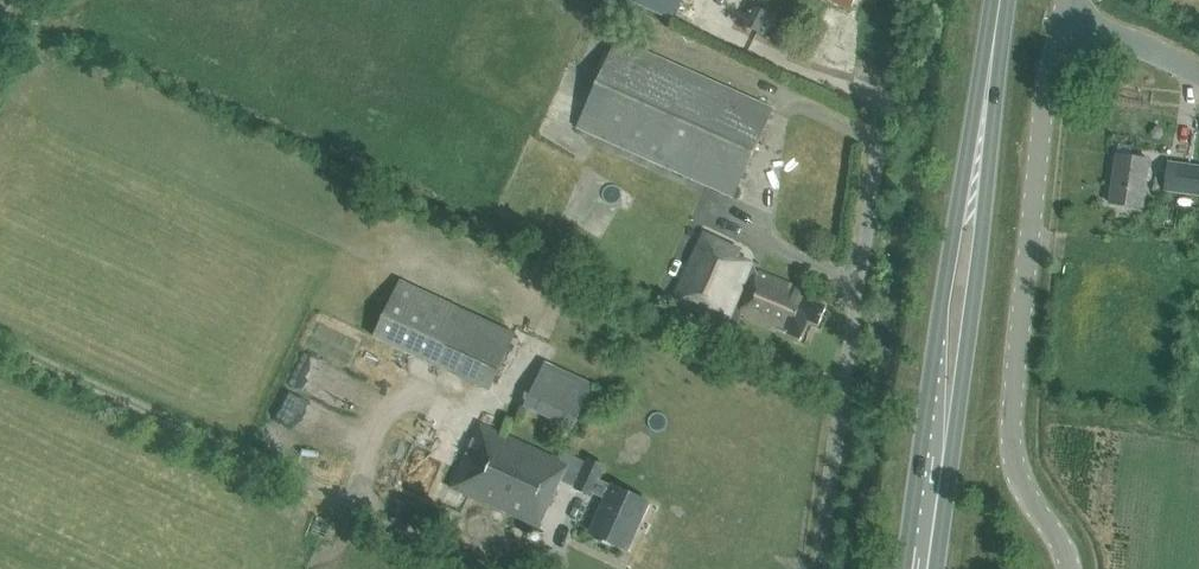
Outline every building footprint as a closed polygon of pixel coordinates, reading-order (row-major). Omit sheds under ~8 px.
[(672,21),(682,0),(627,0),(672,21)] [(852,9),(856,0),(831,0),(852,9)] [(747,25),(760,32),(770,13),(757,6),(747,25)] [(734,198),(773,109),(617,40),(578,128),(734,198)] [(1109,203),(1142,208),(1149,159),(1116,154),(1109,203)] [(1181,192),(1198,194),(1198,167),(1168,162),(1164,189),(1181,192)] [(737,328),(740,320),(745,322),(746,318),(781,333),(782,331),(801,340),(810,320),(818,324),(826,308),(801,297),(803,292),(758,272),(760,268),(736,257),(739,250),(701,233),(672,299),(737,328)] [(516,334),(400,280),(373,337),(489,391),(516,334)] [(574,429),(593,385),(544,364),(525,407),(574,429)] [(539,526),(567,464),(481,426),(453,488),(539,526)] [(606,500),(590,533),(628,550),(650,502),(612,485),(611,486),(599,481),(606,466),(590,459),(576,488),(591,495),(592,494),(606,500)]
